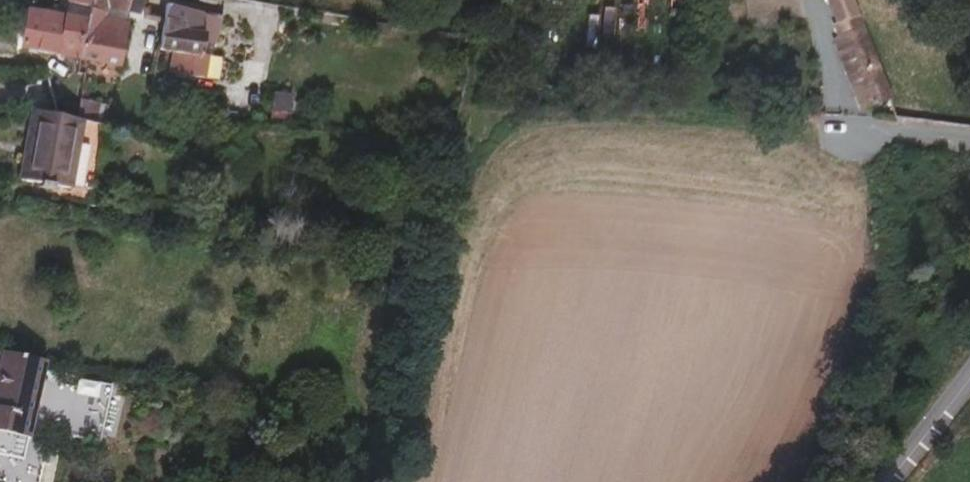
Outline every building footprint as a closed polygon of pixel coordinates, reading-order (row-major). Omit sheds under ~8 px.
[(138,27),(115,22),(118,1),(151,9),(154,0),(103,0),(98,21),(91,53),(130,62),(138,27)] [(860,0),(835,0),(838,10),(844,8),(861,2),(860,0)] [(867,19),(861,2),(844,8),(850,26),(867,19)] [(188,23),(189,14),(170,10),(168,27),(194,34),(195,25),(188,23)] [(91,53),(98,21),(73,14),(71,26),(45,20),(40,42),(91,53)] [(895,93),(867,19),(850,26),(844,28),(871,102),(895,93)] [(199,58),(203,36),(194,34),(168,27),(160,72),(203,80),(206,59),(199,58)] [(87,117),(41,105),(27,171),(42,173),(41,179),(59,183),(60,179),(73,182),(87,117)] [(937,191),(939,182),(923,181),(922,190),(937,191)] [(51,361),(10,350),(0,396),(0,431),(35,438),(51,361)] [(58,377),(50,430),(101,438),(109,385),(58,377)]
